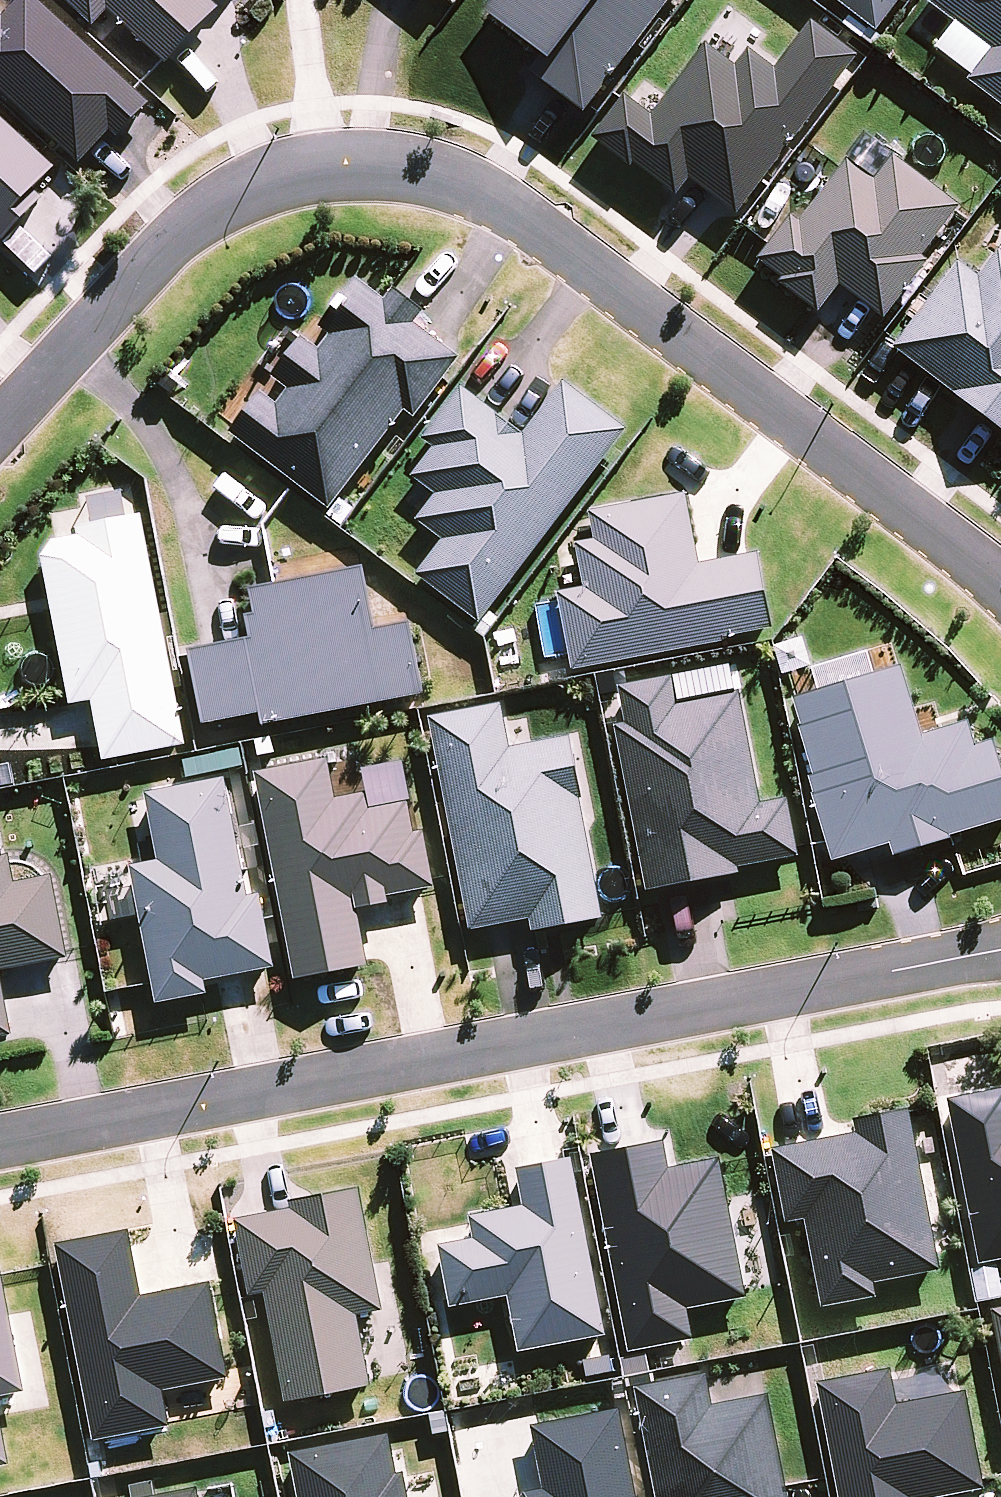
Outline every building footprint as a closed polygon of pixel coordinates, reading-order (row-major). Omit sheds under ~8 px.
[(36,0),(21,0),(4,19),(0,16),(0,91),(81,165),(110,134),(118,141),(151,105),(36,0)] [(93,27),(108,11),(170,67),(220,12),(207,0),(63,0),(93,27)] [(483,15),(542,60),(531,75),(585,116),(675,0),(495,0),(483,15)] [(903,0),(832,0),(877,34),(903,0)] [(923,0),(992,52),(968,83),(1000,108),(1000,0),(923,0)] [(857,58),(811,23),(774,71),(749,52),(736,69),(706,46),(651,118),(625,98),(592,141),(629,170),(633,165),(677,198),(690,180),(737,216),(857,58)] [(0,119),(0,246),(1,247),(44,201),(36,193),(56,172),(0,119)] [(960,208),(893,157),(874,181),(848,161),(800,224),(790,217),(757,261),(783,280),(779,285),(818,315),(840,287),(884,321),(928,264),(922,259),(960,208)] [(999,252),(978,280),(958,265),(894,350),(953,394),(951,398),(1000,435),(1000,254),(999,252)] [(385,303),(357,282),(321,329),(331,336),(318,353),(303,341),(274,380),(289,392),(278,407),(262,395),(230,437),(329,511),(404,411),(415,419),(460,360),(416,326),(424,316),(393,293),(385,303)] [(628,433),(564,384),(523,436),(461,389),(421,441),(433,450),(412,478),(436,497),(416,523),(443,543),(417,578),(480,626),(628,433)] [(595,542),(576,546),(585,591),(558,596),(573,673),(724,643),(724,640),(773,630),(758,555),(700,566),(686,496),(590,515),(595,542)] [(142,519),(78,531),(80,538),(52,544),(42,559),(70,707),(92,703),(103,763),(186,747),(142,519)] [(376,632),(364,571),(275,588),(251,593),(256,618),(247,620),(252,642),(189,654),(204,727),(261,716),(263,728),(424,697),(410,626),(376,632)] [(792,702),(840,861),(890,846),(894,858),(950,842),(949,838),(1000,823),(1000,767),(994,743),(975,749),(968,725),(922,738),(901,669),(792,702)] [(626,726),(614,729),(647,894),(740,875),(738,869),(799,857),(787,800),(761,805),(739,694),(678,706),(673,679),(618,690),(626,726)] [(502,706),(430,719),(470,932),(530,921),(532,935),(603,921),(580,802),(583,802),(571,739),(511,751),(502,706)] [(328,761),(255,775),(296,981),(369,967),(358,912),(389,906),(388,899),(436,889),(425,832),(415,834),(409,804),(371,811),(367,795),(336,801),(328,761)] [(367,795),(371,811),(409,804),(411,803),(404,764),(363,772),(367,795)] [(154,985),(157,1006),(202,998),(208,997),(205,983),(274,970),(261,896),(248,899),(226,779),(146,793),(159,864),(132,869),(154,985)] [(14,1038),(1,973),(69,960),(53,878),(15,885),(10,858),(4,860),(0,860),(0,1040),(14,1038)] [(945,1102),(978,1267),(1000,1262),(1000,1091),(945,1102)] [(883,1284),(938,1274),(907,1114),(906,1113),(852,1123),(883,1284)] [(662,1143),(588,1157),(627,1355),(691,1342),(685,1311),(744,1300),(716,1161),(667,1170),(662,1143)] [(517,1353),(604,1336),(570,1162),(515,1173),(522,1209),(503,1212),(468,1219),(472,1242),(437,1248),(449,1310),(506,1298),(517,1353)] [(262,1295),(283,1405),(370,1388),(356,1319),(380,1314),(356,1189),(287,1202),(289,1211),(233,1222),(248,1298),(262,1295)] [(126,1232),(53,1246),(92,1444),(167,1429),(160,1393),(228,1380),(209,1284),(139,1298),(126,1232)] [(23,1394),(0,1275),(0,1398),(23,1394)] [(815,1385),(836,1496),(948,1496),(981,1491),(979,1481),(962,1393),(893,1407),(887,1371),(815,1385)] [(631,1389),(652,1496),(784,1496),(765,1399),(709,1410),(703,1375),(631,1389)] [(616,1411),(529,1428),(542,1492),(521,1496),(520,1496),(633,1496),(616,1411)] [(287,1455),(295,1496),(406,1496),(401,1474),(393,1475),(386,1436),(287,1455)]
